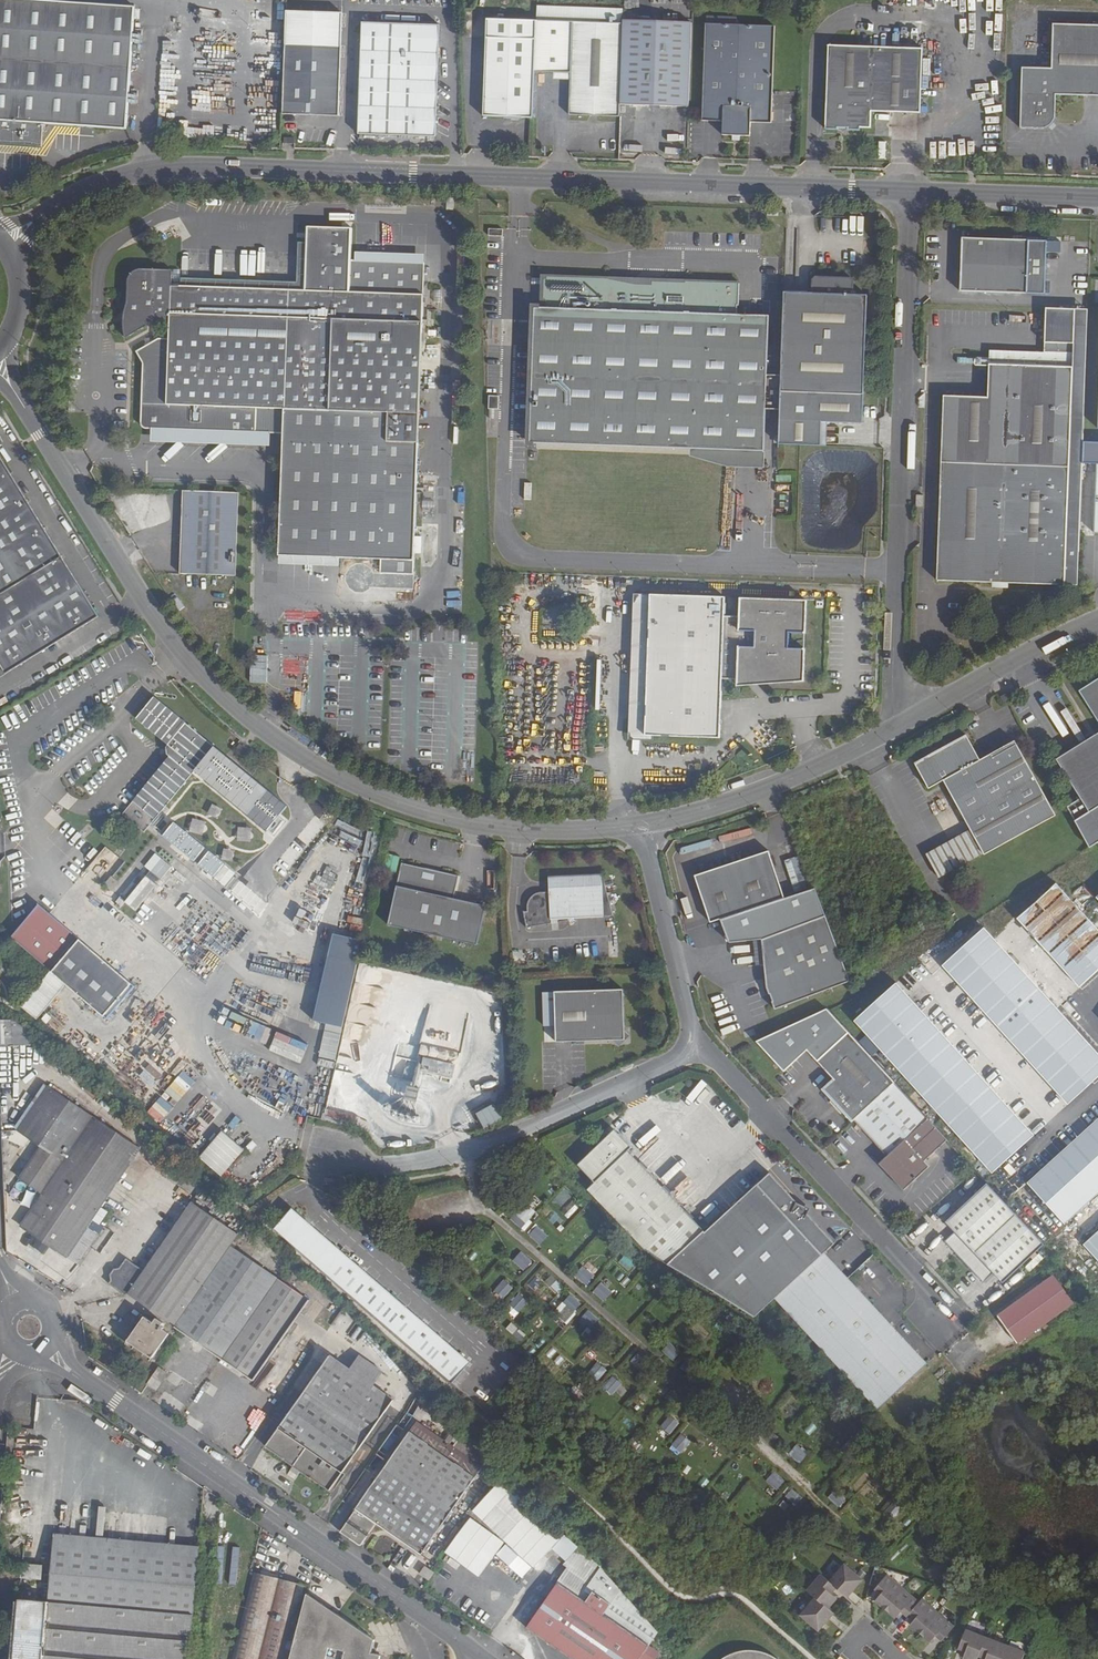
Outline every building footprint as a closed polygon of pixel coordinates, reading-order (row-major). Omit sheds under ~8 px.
[(20,0),(0,0),(0,144),(42,147),(43,124),(126,130),(135,8),(20,0)] [(537,1),(537,14),(575,16),(576,2),(537,1)] [(576,2),(575,16),(623,18),(623,14),(624,4),(576,2)] [(620,111),(620,104),(623,18),(575,16),(537,14),(536,20),(536,38),(535,66),(571,67),(569,109),(620,111)] [(623,18),(620,104),(689,107),(692,17),(623,14),(623,18)] [(486,37),(536,38),(536,20),(487,18),(486,37)] [(443,25),(365,22),(361,134),(439,137),(443,25)] [(723,25),(706,24),(702,121),(723,122),(722,135),(750,136),(750,123),(771,123),(775,26),(723,25)] [(1020,129),(1043,130),(1044,130),(1047,130),(1049,129),(1051,127),(1052,126),(1053,124),(1054,121),(1055,119),(1055,96),(1097,98),(1097,28),(1047,26),(1046,45),(1052,46),(1051,70),(1022,69),(1020,129)] [(533,118),(536,38),(486,37),(483,116),(533,118)] [(342,47),(287,45),(284,114),(340,116),(342,47)] [(923,49),(829,46),(826,129),(837,130),(837,128),(848,128),(848,130),(860,131),(860,128),(871,128),(871,112),(920,114),(923,49)] [(172,286),(172,270),(143,269),(137,270),(134,272),(132,274),(130,277),(128,281),(128,303),(127,313),(124,313),(124,316),(124,319),(124,327),(126,338),(148,326),(148,322),(170,323),(170,340),(159,339),(137,352),(143,363),(141,424),(142,425),(143,427),(144,427),(144,428),(152,428),(270,432),(283,433),(279,555),(381,559),(380,573),(414,574),(414,552),(421,553),(422,536),(415,536),(424,263),(351,260),(352,228),(307,227),(306,243),(305,291),(181,287),(172,286)] [(1022,240),(962,238),(960,292),(1020,293),(1022,240)] [(1047,241),(1022,240),(1020,293),(1045,294),(1047,241)] [(181,278),(181,287),(305,291),(306,243),(298,243),(297,282),(181,278)] [(812,294),(853,295),(853,281),(851,278),(815,277),(812,280),(812,294)] [(546,308),(736,318),(738,318),(739,286),(543,279),(543,301),(546,302),(546,308)] [(853,295),(812,294),(784,293),(781,376),(780,393),(780,410),(778,445),(820,446),(821,423),(862,424),(867,296),(853,295)] [(736,318),(546,308),(540,308),(534,308),(529,443),(728,451),(728,454),(763,455),(763,452),(764,452),(766,410),(774,410),(775,376),(767,376),(768,328),(736,327),(736,318)] [(1070,434),(1083,434),(1088,310),(1047,308),(1045,353),(1073,354),(1072,367),(1070,434)] [(989,351),(989,364),(1072,367),(1073,354),(1045,353),(989,351)] [(937,581),(1065,585),(1066,552),(1070,434),(1072,367),(989,364),(988,398),(943,396),(937,581)] [(499,396),(489,396),(489,409),(499,409),(499,396)] [(152,428),(152,440),(269,445),(270,432),(152,428)] [(1070,434),(1066,552),(1079,552),(1082,466),(1083,442),(1083,434),(1070,434)] [(1083,442),(1082,466),(1097,467),(1097,464),(1097,465),(1097,442),(1083,442)] [(6,675),(99,617),(0,458),(0,665),(6,675)] [(238,493),(183,491),(180,574),(235,576),(238,493)] [(1078,586),(1079,552),(1066,552),(1065,585),(1078,586)] [(644,753),(650,595),(633,595),(628,757),(653,758),(653,753),(644,753)] [(805,634),(806,601),(739,598),(739,617),(724,617),(725,598),(650,595),(644,753),(719,755),(722,679),(803,682),(805,649),(788,649),(789,633),(805,634)] [(737,693),(803,682),(738,680),(737,693)] [(1083,690),(1082,694),(1097,719),(1097,681),(1083,690)] [(1009,693),(1001,697),(1003,702),(1012,697),(1009,693)] [(154,698),(136,719),(169,745),(167,748),(167,754),(169,757),(128,808),(150,826),(195,771),(248,815),(268,791),(214,747),(154,698)] [(1058,759),(1091,812),(1074,821),(1083,836),(1089,848),(1097,843),(1097,733),(1058,759)] [(966,735),(914,764),(928,789),(943,780),(970,829),(932,850),(945,873),(983,853),(984,855),(1056,816),(1015,741),(980,760),(966,735)] [(239,745),(237,749),(242,753),(245,755),(248,751),(245,749),(239,745)] [(150,826),(128,808),(123,814),(145,833),(150,826)] [(223,887),(235,871),(170,822),(158,838),(223,887)] [(273,870),(283,877),(305,848),(295,841),(273,870)] [(104,884),(122,860),(103,846),(85,871),(104,884)] [(768,852),(695,876),(711,923),(720,920),(783,898),(768,852)] [(149,872),(160,880),(170,866),(159,858),(149,872)] [(797,858),(785,859),(788,876),(799,874),(797,858)] [(422,868),(402,863),(397,886),(388,925),(477,945),(486,906),(453,899),(458,876),(438,871),(435,874),(424,871),(422,868)] [(602,876),(549,878),(549,891),(542,892),(543,907),(527,907),(528,912),(523,912),(526,928),(551,923),(551,918),(557,917),(557,921),(568,920),(568,917),(613,916),(603,879),(602,879),(602,876)] [(111,878),(105,886),(111,891),(118,883),(111,878)] [(257,915),(265,904),(239,883),(231,894),(257,915)] [(783,898),(720,920),(728,943),(762,940),(825,916),(815,888),(783,898)] [(39,906),(11,938),(31,955),(49,971),(50,971),(77,938),(39,906)] [(825,916),(762,940),(767,988),(775,1010),(850,981),(849,979),(825,916)] [(333,934),(314,1021),(341,1027),(361,940),(333,934)] [(135,989),(77,938),(50,971),(49,971),(20,1006),(36,1020),(66,986),(107,1022),(135,989)] [(623,989),(554,992),(556,1042),(625,1040),(623,989)] [(817,1062),(849,1033),(826,1009),(756,1041),(784,1071),(807,1050),(817,1062)] [(228,1013),(223,1027),(238,1032),(243,1018),(228,1013)] [(0,1028),(0,1045),(23,1044),(22,1027),(0,1028)] [(823,1090),(853,1122),(855,1120),(895,1083),(849,1033),(817,1062),(834,1080),(823,1090)] [(451,1084),(453,1064),(394,1057),(392,1075),(412,1077),(410,1089),(386,1086),(382,1119),(420,1123),(422,1106),(429,1107),(430,1095),(421,1094),(422,1081),(451,1084)] [(183,1071),(146,1111),(158,1122),(195,1082),(183,1071)] [(895,1083),(855,1120),(887,1156),(928,1119),(895,1083)] [(101,1208),(140,1149),(50,1088),(20,1132),(41,1146),(19,1178),(43,1194),(21,1226),(67,1257),(92,1220),(100,1225),(108,1213),(101,1208)] [(521,1102),(512,1106),(514,1111),(523,1107),(521,1102)] [(482,1129),(500,1119),(491,1104),(473,1114),(482,1129)] [(1097,1194),(1097,1118),(1062,1151),(1028,1182),(1065,1223),(1097,1194)] [(948,1140),(928,1119),(887,1156),(880,1164),(904,1191),(930,1167),(925,1162),(948,1140)] [(223,1130),(199,1157),(221,1176),(244,1149),(223,1130)] [(596,1180),(589,1186),(646,1249),(665,1267),(703,1231),(630,1149),(634,1145),(621,1131),(612,1131),(579,1162),(596,1180)] [(703,1231),(665,1267),(754,1318),(775,1299),(824,1253),(834,1244),(769,1173),(705,1233),(703,1231)] [(1044,1244),(987,1182),(946,1221),(955,1231),(945,1240),(983,1282),(993,1273),(1002,1283),(1044,1244)] [(498,1205),(491,1200),(489,1203),(496,1208),(498,1205)] [(239,1235),(193,1202),(129,1294),(188,1335),(244,1254),(231,1245),(239,1235)] [(567,1218),(576,1208),(571,1203),(562,1212),(567,1218)] [(292,1208),(273,1229),(452,1383),(470,1362),(348,1257),(341,1251),(292,1208)] [(528,1220),(518,1212),(512,1219),(521,1228),(528,1220)] [(98,1234),(89,1228),(69,1258),(78,1265),(98,1234)] [(547,1237),(537,1228),(531,1235),(540,1244),(547,1237)] [(1078,1239),(1097,1261),(1097,1232),(1094,1235),(1089,1229),(1078,1239)] [(343,1248),(341,1251),(348,1257),(350,1254),(343,1248)] [(824,1253),(775,1299),(878,1409),(927,1364),(824,1253)] [(310,1300),(244,1254),(188,1335),(254,1380),(310,1300)] [(530,1262),(521,1254),(514,1261),(524,1270),(530,1262)] [(624,1255),(618,1262),(627,1270),(633,1263),(624,1255)] [(1022,1266),(1028,1271),(1039,1260),(1033,1255),(1022,1266)] [(131,1285),(142,1270),(126,1259),(108,1284),(126,1297),(133,1287),(131,1285)] [(593,1277),(583,1268),(576,1276),(586,1284),(593,1277)] [(1049,1275),(996,1314),(1017,1343),(1070,1303),(1049,1275)] [(532,1290),(541,1284),(536,1277),(528,1282),(532,1290)] [(503,1298),(512,1289),(504,1282),(496,1291),(503,1298)] [(602,1302),(611,1293),(600,1283),(591,1292),(602,1302)] [(520,1296),(511,1306),(519,1312),(527,1303),(520,1296)] [(579,1305),(570,1297),(563,1304),(573,1313),(579,1305)] [(582,1319),(591,1328),(598,1321),(588,1312),(582,1319)] [(145,1317),(128,1342),(152,1358),(169,1334),(160,1328),(163,1324),(157,1319),(153,1323),(145,1317)] [(537,1317),(532,1324),(539,1329),(544,1322),(537,1317)] [(679,1353),(669,1344),(663,1351),(672,1360),(679,1353)] [(311,1478),(329,1491),(394,1400),(374,1386),(350,1369),(330,1355),(265,1446),(284,1459),(284,1460),(311,1479),(311,1478)] [(374,1386),(384,1372),(359,1355),(350,1369),(374,1386)] [(631,1362),(641,1371),(647,1364),(638,1355),(631,1362)] [(681,1368),(691,1376),(698,1369),(688,1360),(681,1368)] [(598,1364),(589,1374),(597,1381),(605,1371),(598,1364)] [(163,1371),(159,1367),(147,1384),(152,1387),(163,1371)] [(168,1374),(163,1371),(152,1387),(156,1390),(168,1374)] [(613,1378),(605,1388),(612,1394),(621,1385),(613,1378)] [(754,1399),(761,1398),(765,1392),(765,1386),(759,1381),(752,1382),(748,1387),(749,1394),(754,1399)] [(479,1448),(433,1417),(427,1428),(483,1467),(489,1458),(479,1448)] [(669,1433),(677,1423),(670,1417),(662,1427),(669,1433)] [(361,1546),(377,1524),(422,1555),(434,1537),(441,1542),(490,1472),(417,1421),(356,1509),(340,1532),(361,1546)] [(681,1435),(673,1445),(680,1452),(689,1442),(681,1435)] [(806,1455),(796,1446),(789,1454),(799,1462),(806,1455)] [(500,1468),(494,1462),(489,1467),(497,1474),(500,1468)] [(807,1469),(817,1478),(824,1471),(814,1462),(807,1469)] [(783,1482),(774,1473),(767,1481),(776,1489),(783,1482)] [(498,1482),(467,1514),(506,1544),(528,1561),(533,1566),(558,1529),(498,1482)] [(802,1498),(792,1490),(786,1497),(795,1505),(802,1498)] [(828,1498),(838,1507),(844,1499),(835,1491),(828,1498)] [(856,1503),(847,1512),(854,1519),(863,1510),(856,1503)] [(445,1553),(478,1579),(506,1544),(467,1514),(445,1553)] [(533,1566),(539,1572),(554,1556),(569,1539),(558,1529),(533,1566)] [(54,1539),(48,1601),(45,1601),(46,1594),(40,1593),(39,1601),(20,1599),(14,1658),(190,1658),(199,1552),(54,1539)] [(579,1549),(569,1539),(554,1556),(575,1575),(591,1556),(580,1547),(579,1549)] [(42,1566),(22,1564),(21,1578),(41,1579),(42,1566)] [(852,1592),(862,1580),(844,1565),(829,1582),(835,1588),(841,1593),(846,1587),(852,1592)] [(429,1570),(425,1567),(420,1574),(424,1577),(429,1570)] [(429,1580),(434,1573),(429,1570),(424,1577),(429,1580)] [(254,1572),(232,1658),(287,1658),(289,1650),(292,1651),(290,1658),(380,1658),(381,1656),(371,1654),(375,1640),(307,1594),(295,1642),(291,1641),(305,1586),(254,1572)] [(829,1582),(820,1575),(807,1591),(815,1598),(828,1609),(836,1599),(831,1594),(835,1588),(829,1582)] [(875,1601),(885,1610),(903,1589),(886,1575),(874,1589),(881,1594),(875,1601)] [(527,1628),(571,1658),(639,1658),(649,1645),(604,1614),(611,1604),(593,1592),(586,1602),(558,1583),(527,1628)] [(846,1587),(841,1593),(847,1598),(852,1592),(846,1587)] [(910,1614),(919,1603),(903,1589),(885,1610),(895,1619),(901,1612),(907,1617),(910,1614)] [(822,1615),(828,1609),(815,1598),(800,1616),(818,1631),(828,1619),(822,1615)] [(920,1634),(937,1613),(922,1600),(919,1603),(910,1614),(915,1619),(909,1625),(920,1634)] [(828,1609),(822,1615),(828,1619),(833,1613),(828,1609)] [(937,1613),(920,1634),(930,1643),(936,1636),(942,1641),(954,1627),(937,1613)] [(985,1638),(965,1630),(958,1649),(965,1652),(963,1658),(964,1658),(977,1658),(978,1657),(985,1638)] [(985,1638),(978,1657),(984,1658),(999,1658),(1005,1645),(985,1638)] [(999,1658),(1022,1658),(1025,1653),(1005,1645),(999,1658)] [(749,1648),(710,1658),(709,1658),(785,1658),(749,1648)]
